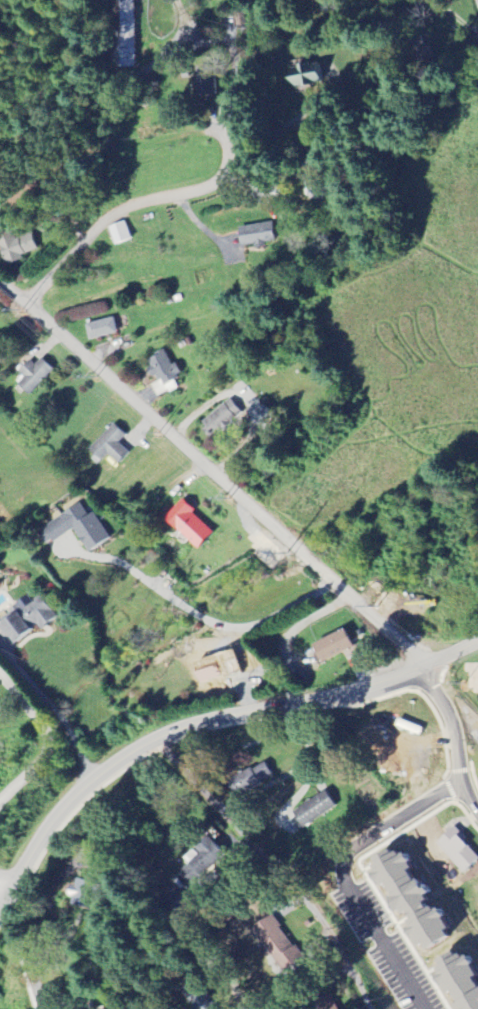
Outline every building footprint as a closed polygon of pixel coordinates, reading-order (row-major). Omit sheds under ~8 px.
[(421,35),(405,42),(418,69),(433,61),(421,35)] [(327,86),(325,64),(293,67),(295,89),(327,86)] [(199,75),(198,99),(217,99),(218,75),(199,75)] [(134,241),(127,223),(111,229),(119,247),(134,241)] [(246,250),(281,244),(277,223),(242,229),(246,250)] [(31,234),(16,241),(13,235),(0,242),(0,248),(9,267),(23,260),(22,257),(38,249),(31,234)] [(120,335),(115,318),(86,326),(91,343),(120,335)] [(158,397),(171,391),(173,394),(182,390),(177,381),(185,377),(179,365),(174,367),(166,351),(147,361),(157,382),(151,385),(158,397)] [(19,385),(32,397),(56,370),(43,359),(36,366),(31,361),(20,374),(25,378),(19,385)] [(219,439),(245,414),(231,400),(205,424),(219,439)] [(251,415),(268,428),(279,415),(261,401),(251,415)] [(111,456),(121,466),(132,455),(120,445),(128,436),(116,424),(91,450),(105,463),(111,456)] [(179,501),(163,519),(194,549),(211,532),(179,501)] [(71,530),(86,553),(109,539),(92,513),(86,517),(78,504),(34,532),(44,547),(71,530)] [(11,645),(36,627),(38,630),(55,618),(38,595),(29,602),(24,595),(14,603),(18,609),(0,622),(0,630),(11,645)] [(350,651),(342,631),(309,644),(317,664),(350,651)] [(227,781),(235,796),(269,778),(261,763),(227,781)] [(333,808),(323,792),(289,813),(299,829),(333,808)] [(431,845),(458,874),(474,859),(458,842),(461,839),(450,827),(431,845)] [(191,848),(196,854),(185,863),(197,877),(221,855),(204,837),(191,848)] [(404,880),(399,871),(403,869),(397,856),(382,852),(381,850),(369,856),(363,874),(364,874),(368,885),(378,888),(382,895),(380,900),(385,912),(401,916),(397,928),(405,944),(418,948),(435,941),(438,929),(430,911),(414,907),(419,891),(413,890),(409,882),(404,880)] [(249,929),(278,971),(298,958),(268,915),(249,929)] [(446,1008),(477,1008),(477,997),(456,954),(447,959),(444,953),(423,963),(446,1008)] [(189,1008),(208,1008),(212,1007),(199,982),(180,992),(189,1008)] [(308,1001),(311,1008),(333,1008),(327,994),(308,1001)]
